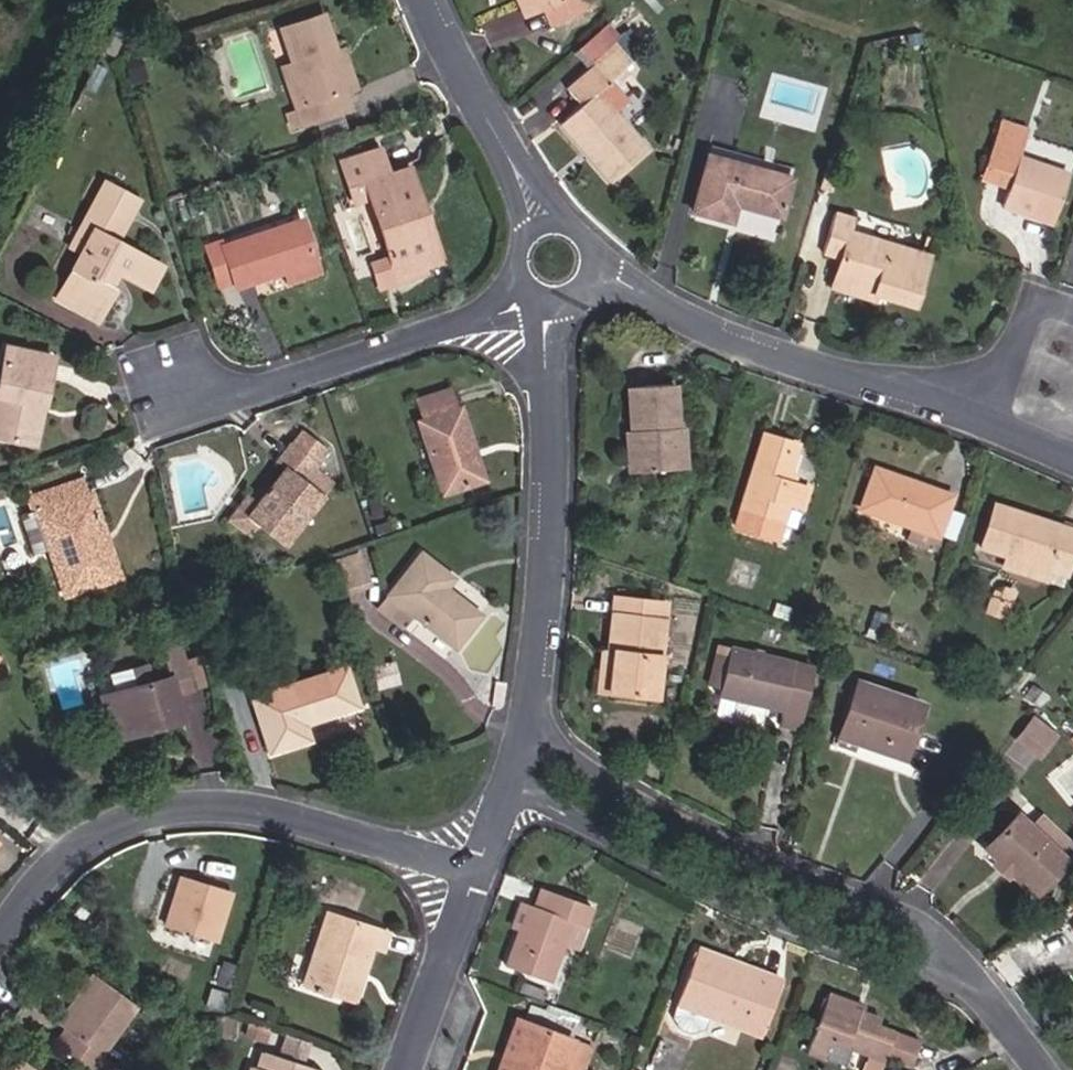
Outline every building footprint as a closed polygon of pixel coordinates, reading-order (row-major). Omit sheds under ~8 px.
[(525,0),(518,0),(525,18),(531,16),(525,0)] [(531,16),(545,10),(552,26),(595,7),(592,0),(525,0),(531,16)] [(335,52),(322,14),(280,29),(292,64),(282,68),(296,109),(302,126),(303,127),(351,110),(345,93),(334,62),(331,63),(328,55),(335,52)] [(630,64),(611,44),(618,38),(605,23),(578,48),(593,65),(608,83),(630,64)] [(126,43),(131,34),(117,27),(112,36),(126,43)] [(356,89),(342,50),(335,52),(328,55),(331,63),(334,62),(345,93),(356,89)] [(144,73),(138,57),(123,63),(129,78),(144,73)] [(93,92),(104,69),(96,65),(84,87),(93,92)] [(625,102),(608,83),(593,65),(565,90),(580,106),(564,121),(592,152),(587,156),(610,182),(646,151),(613,113),(625,102)] [(146,79),(144,73),(129,78),(131,84),(146,79)] [(302,126),(296,109),(289,112),(294,129),(302,126)] [(346,131),(341,115),(320,123),(325,138),(346,131)] [(1028,129),(1000,119),(997,127),(1026,137),(1028,129)] [(592,152),(564,121),(559,124),(587,156),(592,152)] [(1051,224),(1068,175),(1018,158),(1026,137),(997,127),(984,165),(1011,175),(1008,185),(1001,206),(1051,224)] [(423,213),(409,169),(388,176),(379,150),(340,163),(353,203),(369,198),(388,259),(372,264),(380,289),(425,274),(423,268),(420,258),(428,255),(415,216),(423,213)] [(779,217),(790,179),(706,156),(691,211),(729,222),(734,204),(779,217)] [(1008,185),(1011,175),(984,165),(980,175),(1008,185)] [(115,242),(137,201),(104,183),(69,247),(80,253),(59,292),(100,314),(113,289),(101,282),(108,269),(120,275),(148,290),(160,266),(115,242)] [(439,263),(423,213),(415,216),(428,255),(420,258),(423,268),(439,263)] [(911,307),(926,256),(848,234),(853,218),(833,213),(821,254),(839,259),(832,283),(874,296),(911,307)] [(314,261),(300,220),(218,247),(217,243),(204,247),(217,286),(232,280),(235,288),(283,271),(314,261)] [(318,273),(314,261),(283,271),(287,284),(318,273)] [(113,289),(120,275),(108,269),(101,282),(113,289)] [(872,301),(874,296),(832,283),(831,289),(872,301)] [(100,314),(59,292),(56,299),(97,320),(100,314)] [(52,358),(4,347),(0,368),(0,439),(31,445),(40,405),(42,406),(52,358)] [(676,427),(673,384),(625,388),(628,432),(633,432),(636,472),(684,469),(681,427),(676,427)] [(483,481),(459,409),(454,410),(448,391),(417,401),(423,420),(418,422),(442,494),(483,481)] [(315,463),(326,450),(300,430),(290,444),(289,443),(276,461),(284,467),(270,486),(273,488),(265,498),(262,496),(257,503),(246,495),(227,520),(250,538),(258,528),(283,547),(332,483),(313,469),(316,464),(315,463)] [(636,472),(633,432),(628,432),(624,433),(627,473),(636,472)] [(784,482),(786,475),(795,445),(762,435),(734,527),(776,540),(786,504),(792,484),(784,482)] [(944,513),(950,496),(873,469),(860,509),(910,526),(906,540),(931,549),(937,533),(944,513)] [(792,484),(794,477),(786,475),(784,482),(792,484)] [(105,536),(91,495),(87,497),(81,480),(25,498),(31,517),(21,520),(33,556),(49,550),(64,596),(106,582),(92,540),(105,536)] [(801,508),(807,488),(792,484),(786,504),(801,508)] [(265,498),(273,488),(270,486),(262,496),(265,498)] [(1072,546),(1072,531),(1060,527),(1058,533),(1033,525),(1035,518),(994,505),(980,547),(1007,556),(1018,559),(1015,568),(1042,577),(1045,569),(1064,575),(1071,553),(1072,546)] [(952,538),(958,518),(944,513),(937,533),(952,538)] [(1060,527),(1035,518),(1033,525),(1058,533),(1060,527)] [(119,578),(105,536),(92,540),(106,582),(119,578)] [(696,555),(701,540),(691,537),(686,552),(696,555)] [(368,582),(359,553),(335,561),(345,589),(368,582)] [(454,647),(479,615),(444,588),(452,578),(420,554),(378,610),(401,628),(412,614),(454,647)] [(1015,568),(1018,559),(1007,556),(1004,565),(1015,568)] [(204,595),(198,579),(183,585),(188,601),(204,595)] [(1003,617),(1012,592),(1001,588),(999,593),(996,601),(990,599),(986,611),(1003,617)] [(996,601),(999,593),(993,591),(990,599),(996,601)] [(653,697),(663,603),(614,598),(608,653),(613,654),(609,692),(653,697)] [(786,621),(790,608),(775,604),(771,617),(786,621)] [(880,631),(885,616),(873,612),(868,627),(880,631)] [(182,720),(174,693),(189,689),(182,663),(175,641),(159,646),(168,677),(151,682),(146,666),(131,670),(135,687),(114,693),(101,697),(113,740),(146,731),(145,724),(158,721),(159,727),(182,720)] [(795,729),(810,668),(728,648),(727,655),(719,687),(717,694),(734,699),(731,714),(734,719),(754,724),(760,721),(763,706),(781,710),(778,725),(795,729)] [(719,687),(727,655),(715,652),(707,684),(719,687)] [(609,692),(613,654),(608,653),(602,653),(598,691),(609,692)] [(204,685),(196,659),(182,663),(189,689),(204,685)] [(398,683),(393,663),(373,668),(378,688),(398,683)] [(357,706),(344,667),(252,698),(269,752),(308,740),(303,724),(357,706)] [(135,687),(131,670),(110,676),(114,693),(135,687)] [(502,706),(506,683),(496,682),(493,705),(502,706)] [(906,747),(921,704),(857,682),(838,737),(856,743),(860,731),(906,747)] [(1037,706),(1043,697),(1030,688),(1024,696),(1037,706)] [(1043,750),(1055,736),(1031,718),(1020,733),(1043,750)] [(159,727),(158,721),(145,724),(146,731),(159,727)] [(902,759),(906,747),(860,731),(856,743),(902,759)] [(1034,895),(1066,861),(1065,859),(1030,827),(1017,814),(984,849),(997,861),(1009,872),(1034,895)] [(1041,815),(1030,827),(1065,859),(1072,850),(1072,845),(1041,815)] [(1009,872),(997,861),(990,869),(1002,880),(1009,872)] [(214,941),(229,892),(180,876),(165,926),(214,941)] [(547,911),(554,892),(542,888),(535,907),(547,911)] [(584,926),(591,906),(554,892),(547,911),(535,907),(529,904),(520,929),(506,966),(548,982),(563,942),(571,921),(584,926)] [(520,929),(529,904),(522,902),(513,926),(520,929)] [(380,950),(386,932),(328,913),(304,985),(346,999),(356,971),(362,973),(371,946),(380,950)] [(576,947),(584,926),(571,921),(563,942),(576,947)] [(764,1027),(779,987),(760,980),(763,973),(697,948),(672,1015),(680,1028),(685,1030),(691,1032),(705,1027),(710,1015),(743,1027),(745,1020),(764,1027)] [(233,988),(239,967),(224,962),(217,984),(233,988)] [(353,1001),(362,973),(356,971),(346,999),(353,1001)] [(779,987),(782,980),(763,973),(760,980),(779,987)] [(63,1029),(99,979),(92,974),(56,1024),(63,1029)] [(135,1005),(99,979),(63,1029),(70,1034),(60,1049),(89,1069),(117,1069),(119,1067),(100,1054),(135,1005)] [(541,1000),(545,990),(522,982),(519,991),(541,1000)] [(221,1010),(227,993),(210,988),(204,1005),(221,1010)] [(920,1042),(877,1026),(879,1020),(862,1014),(852,1010),(854,1004),(827,994),(806,1052),(825,1059),(825,1057),(860,1069),(861,1068),(865,1069),(877,1069),(882,1057),(910,1067),(920,1042)] [(862,1014),(864,1007),(854,1004),(852,1010),(862,1014)] [(570,1040),(577,1022),(529,1005),(523,1022),(570,1040)] [(523,1022),(516,1020),(497,1069),(506,1069),(523,1022)] [(764,1027),(745,1020),(743,1027),(762,1034),(764,1027)] [(592,1047),(570,1040),(523,1022),(506,1069),(584,1069),(592,1047)] [(260,1040),(264,1028),(248,1023),(244,1035),(260,1040)] [(60,1049),(70,1034),(63,1029),(53,1044),(60,1049)] [(302,1064),(309,1044),(285,1035),(278,1056),(302,1064)] [(302,1064),(278,1056),(262,1050),(256,1068),(250,1066),(249,1069),(320,1069),(302,1064)] [(17,1060),(9,1069),(31,1069),(17,1060)]
